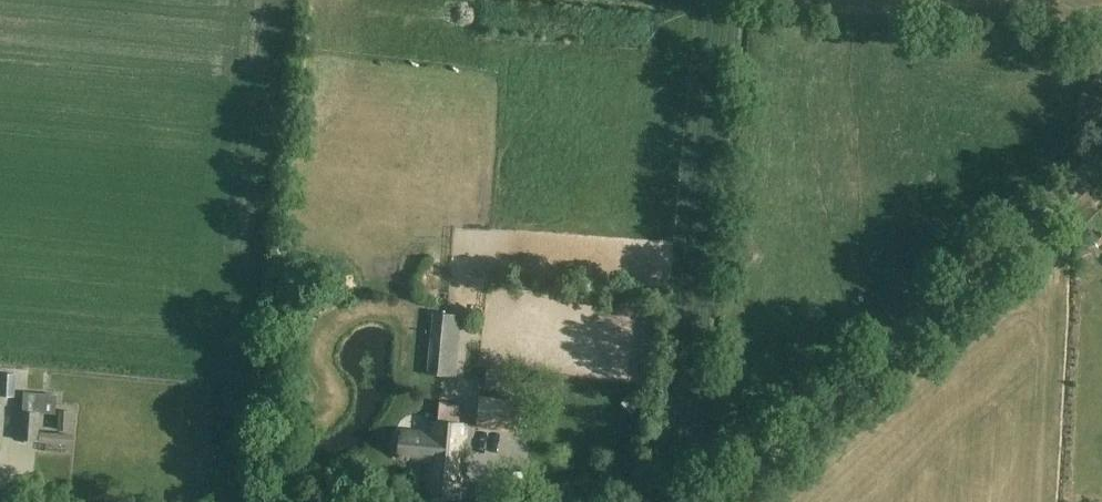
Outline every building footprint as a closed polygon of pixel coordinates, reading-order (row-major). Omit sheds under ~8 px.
[(455,375),(461,313),(433,310),(427,372),(455,375)] [(0,381),(0,395),(20,396),(22,375),(15,375),(15,372),(1,371),(0,381)] [(430,399),(452,399),(452,390),(440,390),(439,377),(429,377),(430,399)] [(22,409),(55,412),(57,394),(24,391),(22,409)] [(517,429),(519,403),(479,398),(477,425),(517,429)] [(70,410),(58,409),(57,429),(70,429),(70,410)] [(18,439),(37,441),(39,412),(20,411),(18,439)] [(461,452),(462,438),(465,438),(467,424),(432,421),(431,434),(402,431),(399,458),(428,461),(425,496),(457,499),(459,476),(456,476),(458,451),(461,452)] [(40,441),(71,444),(72,435),(40,433),(40,441)]
